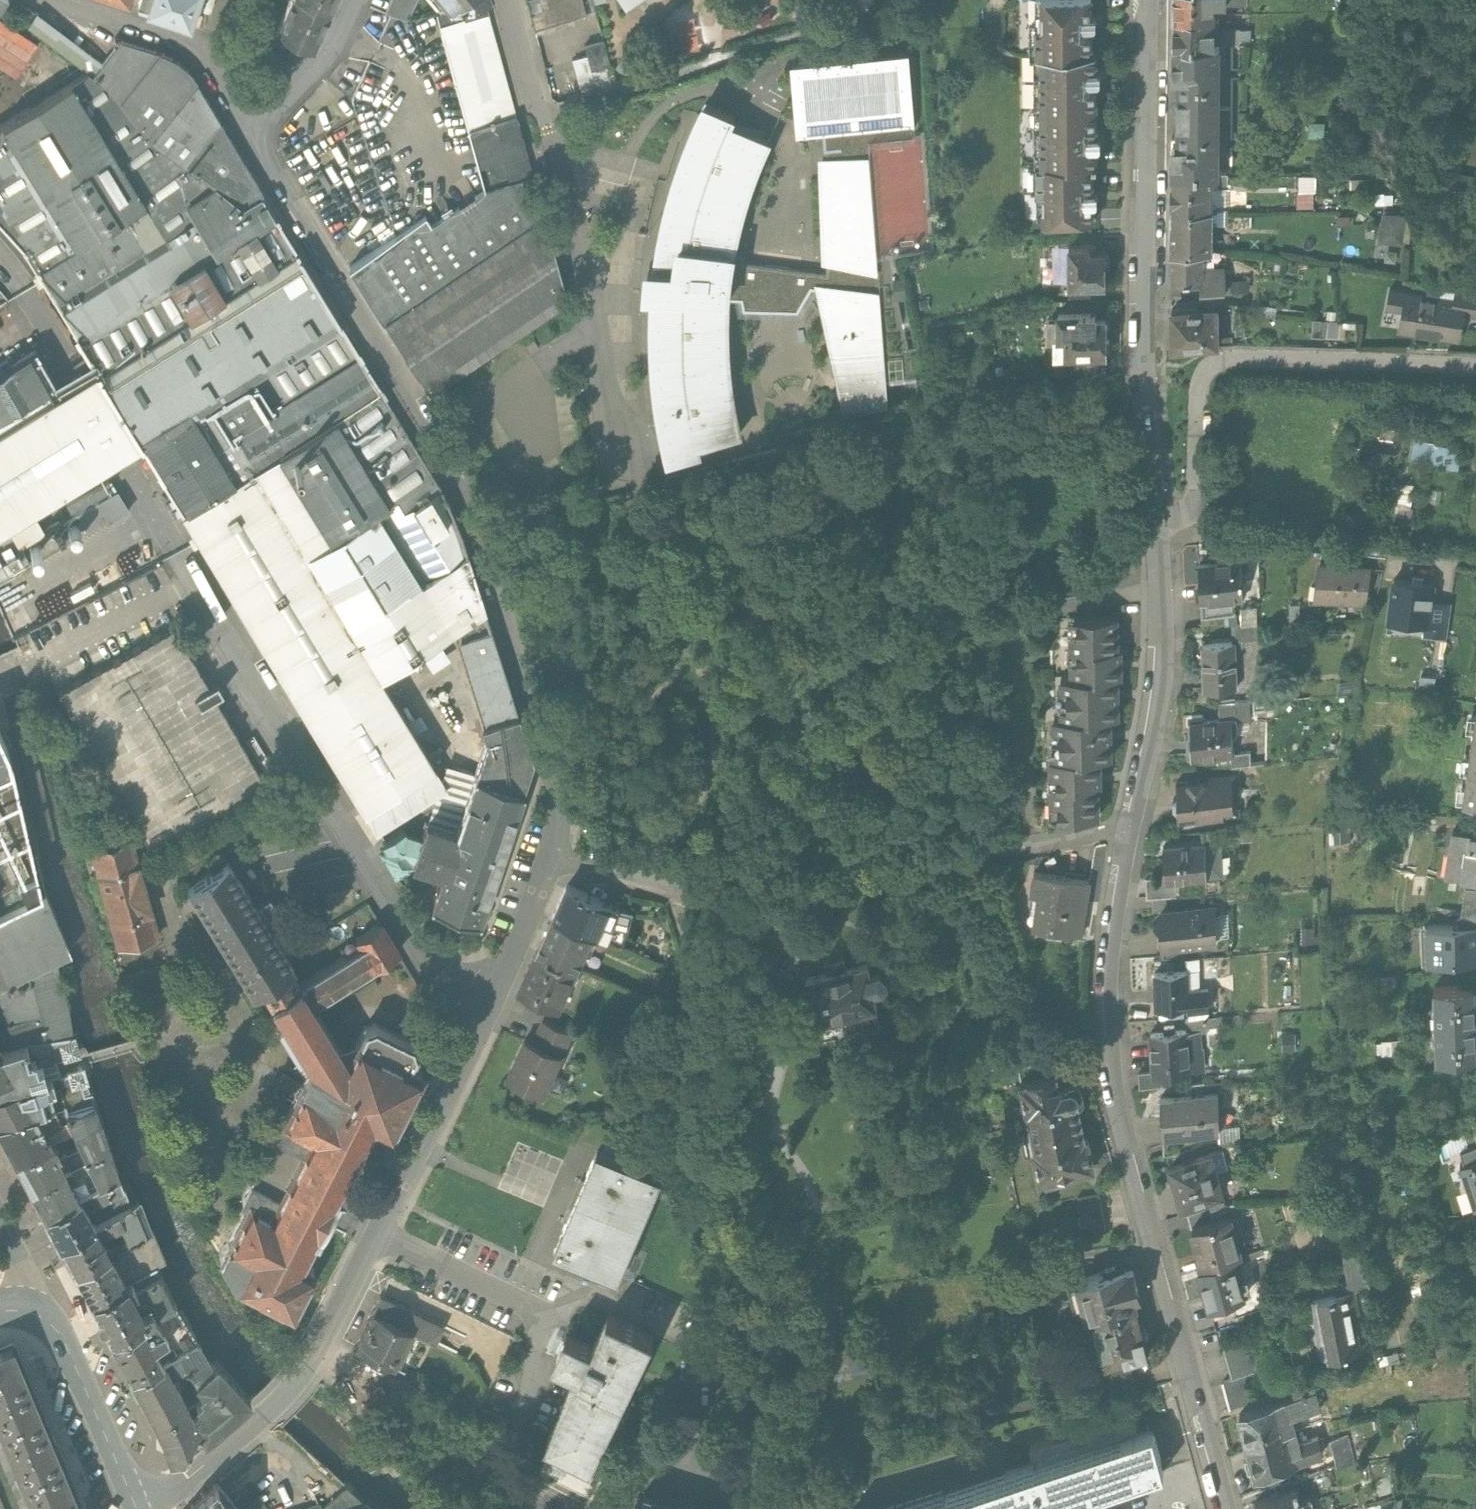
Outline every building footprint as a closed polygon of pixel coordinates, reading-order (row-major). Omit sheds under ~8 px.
[(188,23),(196,0),(139,0),(138,5),(188,23)] [(329,9),(309,0),(289,0),(276,29),(285,33),(285,34),(303,42),(303,41),(311,45),(314,36),(317,37),(329,9)] [(333,0),(309,0),(329,9),(333,0)] [(349,263),(428,387),(567,299),(484,0),(480,0),(449,8),(437,12),(485,188),(431,222),(425,213),(417,218),(395,232),(349,263)] [(405,19),(409,18),(416,0),(391,0),(386,11),(405,19)] [(449,8),(480,0),(442,0),(449,8)] [(534,27),(595,11),(592,0),(526,0),(534,27)] [(625,9),(639,0),(619,0),(625,9)] [(1092,45),(1091,0),(1037,0),(1037,15),(1031,15),(1031,46),(1035,46),(1092,45)] [(1215,0),(1174,0),(1174,15),(1218,15),(1218,4),(1215,4),(1215,0)] [(0,10),(0,19),(5,22),(11,13),(2,7),(0,10)] [(151,138),(240,203),(263,191),(196,79),(190,71),(185,66),(179,61),(172,57),(164,53),(156,50),(119,39),(115,45),(114,44),(101,61),(80,45),(79,45),(77,45),(76,45),(75,47),(72,51),(69,47),(59,40),(54,38),(59,33),(59,31),(59,29),(57,28),(36,12),(28,25),(94,75),(112,88),(151,138)] [(1174,44),(1219,44),(1241,44),(1241,30),(1223,30),(1214,34),(1214,26),(1218,26),(1218,15),(1174,15),(1174,44)] [(604,41),(585,46),(591,70),(610,65),(604,41)] [(1180,107),(1218,107),(1219,44),(1174,44),(1174,84),(1180,84),(1180,107)] [(1092,45),(1035,46),(1035,102),(1098,101),(1097,45),(1092,45)] [(823,130),(914,122),(909,55),(794,64),(799,132),(823,130)] [(96,369),(96,370),(100,378),(101,377),(137,436),(136,436),(141,444),(158,471),(157,471),(181,509),(179,510),(182,514),(183,513),(200,542),(363,812),(435,768),(379,676),(485,611),(462,535),(437,472),(386,393),(289,235),(263,191),(240,203),(151,138),(112,88),(94,75),(87,71),(82,67),(45,90),(48,95),(42,99),(38,92),(26,100),(30,106),(0,125),(0,222),(28,254),(74,329),(73,330),(76,334),(80,343),(96,369)] [(734,114),(706,101),(695,125),(685,149),(676,177),(672,190),(666,213),(664,226),(661,242),(658,264),(650,264),(649,275),(647,290),(655,290),(654,312),(654,342),(655,361),(656,380),(659,401),(663,425),(668,449),(671,460),(702,452),(700,445),(740,435),(739,432),(737,421),(735,413),(732,398),(729,374),(727,352),(727,341),(727,329),(727,311),(728,295),(742,296),(745,308),(799,310),(812,286),(820,288),(820,284),(878,291),(876,271),(834,263),(833,273),(744,259),(745,252),(734,249),(737,231),(741,215),(746,195),(754,173),(763,151),(769,138),(731,121),(734,114)] [(1098,101),(1035,102),(1036,157),(1093,157),(1098,157),(1098,101)] [(1218,172),(1218,107),(1180,107),(1180,131),(1173,131),(1172,172),(1212,172),(1218,172)] [(878,291),(885,383),(916,380),(910,348),(916,346),(901,276),(894,277),(888,251),(931,243),(922,134),(915,134),(914,122),(823,130),(825,149),(831,148),(831,157),(868,155),(876,271),(878,291)] [(834,263),(876,271),(868,155),(831,157),(823,157),(827,261),(834,263)] [(1093,216),(1093,157),(1036,157),(1032,157),(1032,188),(1038,188),(1039,216),(1093,216)] [(1172,208),(1212,208),(1212,180),(1212,172),(1172,172),(1172,208)] [(1218,172),(1212,172),(1212,180),(1218,180),(1218,183),(1228,184),(1228,172),(1218,172)] [(1171,249),(1202,248),(1211,248),(1212,208),(1172,208),(1171,249)] [(1400,242),(1403,218),(1385,215),(1381,239),(1400,242)] [(1092,238),(1069,238),(1069,280),(1091,280),(1106,280),(1106,265),(1109,262),(1111,260),(1111,253),(1109,250),(1106,247),(1097,247),(1097,241),(1092,241),(1092,238)] [(1202,248),(1171,249),(1171,277),(1201,277),(1201,288),(1225,288),(1225,269),(1210,269),(1202,269),(1202,264),(1202,258),(1202,248)] [(1211,249),(1211,248),(1202,248),(1202,258),(1211,258),(1211,257),(1227,257),(1226,249),(1211,249)] [(1241,288),(1240,269),(1225,269),(1225,288),(1241,288)] [(1091,280),(1069,280),(1069,291),(1091,291),(1091,280)] [(885,383),(878,291),(820,284),(820,288),(847,413),(881,405),(876,383),(885,383)] [(1453,302),(1390,290),(1386,309),(1402,312),(1398,332),(1459,343),(1464,318),(1467,305),(1453,302)] [(1467,305),(1464,318),(1475,320),(1475,295),(1455,291),(1453,302),(1467,305)] [(1215,300),(1170,301),(1171,340),(1216,339),(1216,333),(1215,300)] [(1059,329),(1056,329),(1056,349),(1085,349),(1106,349),(1106,348),(1110,344),(1110,334),(1106,331),(1106,314),(1091,314),(1091,308),(1059,308),(1059,329)] [(1339,322),(1313,319),(1311,334),(1338,337),(1339,322)] [(62,391),(36,349),(0,371),(0,429),(62,391)] [(1085,365),(1106,365),(1106,349),(1085,349),(1085,365)] [(101,377),(100,378),(96,370),(62,391),(0,429),(0,530),(141,444),(136,436),(137,436),(101,377)] [(1455,463),(1455,445),(1435,444),(1434,463),(1455,463)] [(119,533),(137,523),(111,480),(66,504),(73,515),(77,513),(87,531),(109,517),(119,533)] [(28,562),(11,531),(0,537),(0,577),(28,562)] [(1243,558),(1200,559),(1202,610),(1226,609),(1236,609),(1236,596),(1244,595),(1243,558)] [(100,589),(119,579),(112,564),(93,574),(100,589)] [(1369,569),(1319,564),(1316,597),(1366,603),(1369,569)] [(1413,583),(1394,580),(1388,620),(1428,626),(1434,586),(1429,585),(1430,579),(1414,577),(1413,583)] [(1300,608),(1290,609),(1291,619),(1300,618),(1300,608)] [(1115,670),(1124,670),(1124,639),(1120,639),(1119,609),(1073,610),(1073,640),(1079,640),(1079,671),(1115,670)] [(1226,609),(1202,610),(1203,622),(1227,621),(1226,609)] [(461,640),(487,725),(517,715),(518,715),(486,614),(466,624),(470,637),(461,640)] [(174,624),(59,690),(149,849),(265,781),(215,695),(223,691),(216,681),(209,685),(174,624)] [(1236,669),(1235,638),(1203,639),(1205,685),(1237,684),(1237,669),(1236,669)] [(444,648),(428,658),(434,668),(450,658),(444,648)] [(1066,671),(1067,711),(1111,710),(1116,710),(1115,670),(1079,671),(1066,671)] [(1220,716),(1191,716),(1193,751),(1232,750),(1233,750),(1233,749),(1233,732),(1238,732),(1237,717),(1250,717),(1250,698),(1220,699),(1220,716)] [(1062,711),(1063,752),(1106,751),(1112,751),(1111,710),(1067,711),(1062,711)] [(414,864),(415,861),(442,871),(431,903),(446,908),(445,913),(460,918),(461,914),(476,919),(533,760),(517,715),(487,725),(481,726),(487,743),(475,775),(476,775),(456,833),(426,822),(420,837),(405,832),(403,828),(382,842),(384,847),(380,850),(395,875),(414,864)] [(1472,715),(1466,759),(1475,760),(1475,716),(1472,715)] [(41,893),(6,745),(0,731),(0,913),(41,893)] [(1251,761),(1250,749),(1233,749),(1233,750),(1232,750),(1233,762),(1251,761)] [(1267,749),(1250,749),(1251,761),(1267,761),(1267,749)] [(1056,778),(1057,812),(1102,811),(1101,779),(1106,779),(1106,751),(1063,752),(1059,752),(1060,778),(1056,778)] [(1466,759),(1461,802),(1475,804),(1475,760),(1466,759)] [(1233,774),(1177,777),(1178,788),(1174,792),(1174,801),(1178,804),(1179,816),(1181,816),(1181,807),(1197,806),(1197,816),(1224,815),(1224,806),(1234,806),(1233,774)] [(1446,873),(1475,878),(1475,834),(1454,830),(1446,873)] [(157,934),(130,838),(91,848),(118,945),(157,934)] [(1207,838),(1164,839),(1165,872),(1165,875),(1177,875),(1208,874),(1208,873),(1223,872),(1222,838),(1207,839),(1207,838)] [(227,860),(188,884),(237,964),(236,964),(242,975),(243,974),(253,990),(261,985),(289,968),(292,966),(227,860)] [(1087,896),(1090,875),(1035,867),(1032,888),(1044,889),(1039,922),(1082,928),(1086,907),(1081,906),(1082,895),(1087,896)] [(1177,875),(1165,875),(1165,872),(1146,872),(1147,893),(1177,892),(1177,875)] [(607,901),(567,883),(554,913),(595,932),(594,933),(608,940),(615,922),(629,925),(632,913),(633,909),(612,904),(607,901)] [(1475,913),(1475,887),(1466,886),(1462,914),(1475,913)] [(610,887),(607,901),(612,904),(633,909),(632,913),(650,914),(650,897),(610,887)] [(73,1035),(56,961),(71,954),(46,891),(41,893),(0,913),(0,1001),(1,1001),(4,1008),(10,1022),(40,1014),(47,1039),(73,1035)] [(1215,903),(1163,905),(1163,909),(1157,914),(1163,920),(1164,941),(1200,940),(1216,939),(1215,903)] [(595,932),(554,913),(537,949),(578,968),(579,968),(594,933),(595,932)] [(1475,925),(1475,913),(1462,914),(1458,914),(1458,925),(1475,925)] [(299,982),(312,1001),(372,963),(374,966),(398,950),(380,922),(356,937),(360,944),(299,982)] [(615,922),(608,940),(622,947),(630,925),(629,925),(615,922)] [(1428,927),(1428,960),(1475,959),(1475,925),(1458,925),(1428,927)] [(1200,940),(1164,941),(1164,952),(1185,952),(1200,951),(1200,940)] [(112,953),(118,977),(132,973),(125,949),(112,953)] [(578,968),(537,949),(518,990),(559,1009),(578,968)] [(1200,951),(1185,952),(1185,964),(1188,964),(1200,964),(1200,951)] [(869,962),(808,974),(816,1018),(862,1009),(866,1029),(880,1026),(876,1006),(877,1005),(869,962)] [(1185,964),(1156,964),(1157,1000),(1188,1000),(1188,1004),(1209,1004),(1209,984),(1189,984),(1188,964),(1185,964)] [(421,1069),(409,1063),(415,1049),(412,1040),(374,1020),(364,1024),(358,1037),(357,1036),(347,1058),(312,1001),(299,982),(298,983),(289,968),(261,985),(281,1017),(273,1022),(298,1062),(303,1059),(307,1066),(305,1070),(307,1071),(285,1116),(281,1114),(241,1195),(248,1199),(220,1256),(234,1280),(292,1311),(314,1266),(301,1260),(314,1233),(315,1234),(322,1220),(323,1221),(332,1203),(331,1203),(338,1189),(337,1189),(372,1120),(391,1129),(421,1069)] [(1383,985),(1399,985),(1398,976),(1383,977),(1383,985)] [(1434,985),(1435,1001),(1436,1001),(1437,1038),(1436,1038),(1437,1055),(1475,1054),(1474,1024),(1475,1024),(1475,1013),(1474,1013),(1473,984),(1434,985)] [(22,1043),(47,1039),(40,1014),(10,1022),(4,1008),(0,1010),(0,1023),(1,1025),(0,1026),(0,1050),(22,1043)] [(1185,1011),(1186,1023),(1188,1022),(1188,1025),(1198,1024),(1198,1026),(1207,1025),(1207,1022),(1211,1022),(1209,1011),(1185,1011)] [(538,1031),(567,1044),(572,1032),(544,1019),(538,1031)] [(1186,1023),(1153,1025),(1155,1065),(1155,1066),(1166,1065),(1191,1064),(1189,1040),(1199,1040),(1198,1026),(1198,1024),(1188,1025),(1188,1022),(1186,1023)] [(1285,1043),(1295,1042),(1294,1031),(1284,1030),(1285,1043)] [(567,1044),(538,1031),(534,1040),(526,1037),(508,1076),(515,1079),(514,1081),(516,1086),(524,1090),(529,1088),(530,1086),(544,1092),(567,1044)] [(34,1111),(63,1103),(66,1112),(95,1103),(81,1061),(73,1035),(47,1039),(22,1043),(0,1050),(0,1121),(34,1111)] [(1382,1050),(1403,1049),(1403,1039),(1382,1039),(1382,1050)] [(1034,1122),(1082,1113),(1078,1094),(1079,1094),(1083,1088),(1082,1078),(1075,1073),(1068,1075),(1066,1064),(1022,1072),(1028,1103),(1030,1103),(1034,1122)] [(1157,1080),(1166,1078),(1166,1065),(1155,1066),(1155,1065),(1139,1066),(1140,1082),(1157,1080)] [(966,1093),(977,1091),(975,1078),(968,1079),(969,1084),(964,1085),(966,1093)] [(1219,1087),(1162,1089),(1163,1125),(1189,1124),(1220,1124),(1219,1087)] [(47,1130),(52,1140),(74,1130),(99,1116),(95,1103),(66,1112),(63,1103),(34,1111),(45,1131),(47,1130)] [(34,1111),(0,1121),(0,1128),(16,1159),(52,1140),(47,1130),(45,1131),(34,1111)] [(1082,1113),(1034,1122),(1038,1139),(1035,1139),(1041,1170),(1046,1169),(1048,1178),(1068,1174),(1066,1165),(1095,1159),(1089,1129),(1085,1130),(1082,1113)] [(109,1147),(99,1116),(74,1130),(82,1147),(77,1149),(77,1148),(67,1153),(68,1154),(59,1158),(55,1151),(57,1150),(57,1149),(52,1140),(16,1159),(31,1186),(67,1167),(109,1147)] [(1189,1124),(1163,1125),(1163,1138),(1189,1138),(1189,1124)] [(1475,1156),(1475,1142),(1463,1146),(1467,1159),(1475,1156)] [(1212,1145),(1169,1157),(1180,1197),(1206,1190),(1221,1186),(1222,1186),(1212,1145)] [(118,1174),(109,1147),(67,1167),(31,1186),(45,1213),(46,1213),(78,1195),(118,1174)] [(572,1209),(554,1252),(619,1280),(663,1179),(654,1175),(657,1169),(648,1166),(646,1171),(598,1151),(572,1209)] [(1467,1159),(1472,1177),(1465,1179),(1473,1206),(1475,1205),(1475,1156),(1467,1159)] [(118,1174),(78,1195),(46,1213),(60,1241),(131,1205),(118,1174)] [(1100,1185),(1078,1190),(1085,1225),(1107,1221),(1100,1185)] [(1221,1186),(1206,1190),(1210,1202),(1212,1201),(1224,1198),(1221,1186)] [(140,1201),(131,1205),(60,1241),(76,1270),(109,1253),(98,1231),(105,1234),(122,1224),(130,1242),(143,1235),(152,1231),(140,1201)] [(1193,1221),(1193,1219),(1215,1214),(1212,1201),(1210,1202),(1188,1207),(1192,1221),(1193,1221)] [(1215,1214),(1193,1219),(1193,1221),(1203,1259),(1235,1251),(1242,1249),(1231,1210),(1215,1214)] [(165,1262),(152,1231),(143,1235),(130,1242),(109,1253),(76,1270),(91,1298),(155,1265),(156,1266),(165,1262)] [(1350,1271),(1366,1268),(1362,1247),(1346,1250),(1350,1271)] [(1235,1251),(1203,1259),(1200,1260),(1210,1300),(1234,1294),(1245,1291),(1235,1251)] [(1089,1311),(1138,1299),(1135,1287),(1140,1286),(1134,1261),(1126,1263),(1126,1261),(1117,1263),(1116,1257),(1106,1260),(1108,1265),(1089,1270),(1090,1272),(1070,1277),(1074,1292),(1075,1297),(1084,1294),(1089,1311)] [(156,1266),(155,1265),(91,1298),(111,1337),(153,1315),(175,1304),(156,1266)] [(1342,1290),(1313,1295),(1316,1310),(1322,1309),(1331,1353),(1360,1348),(1353,1310),(1359,1309),(1355,1287),(1370,1285),(1366,1268),(1350,1271),(1351,1276),(1340,1278),(1342,1290)] [(1079,1314),(1075,1297),(1074,1292),(1049,1299),(1054,1320),(1079,1314)] [(443,1324),(380,1293),(372,1309),(411,1328),(410,1329),(435,1341),(443,1324)] [(1216,1323),(1240,1316),(1234,1294),(1210,1300),(1216,1323)] [(1089,1311),(1086,1312),(1091,1332),(1101,1329),(1107,1354),(1149,1343),(1138,1299),(1089,1311)] [(177,1352),(197,1341),(175,1304),(153,1315),(177,1352)] [(411,1328),(372,1309),(354,1345),(393,1364),(410,1329),(411,1328)] [(654,1337),(609,1314),(593,1346),(567,1332),(554,1359),(562,1363),(580,1372),(550,1433),(547,1438),(592,1461),(654,1337)] [(177,1352),(153,1315),(111,1337),(133,1379),(164,1362),(163,1360),(177,1352)] [(1250,1335),(1224,1342),(1232,1373),(1258,1367),(1250,1335)] [(192,1376),(196,1383),(215,1370),(213,1366),(197,1341),(177,1352),(163,1360),(164,1362),(170,1374),(185,1365),(192,1376)] [(37,1402),(12,1343),(0,1348),(0,1418),(37,1402)] [(1390,1362),(1401,1360),(1399,1351),(1389,1354),(1390,1362)] [(156,1423),(187,1406),(177,1385),(170,1374),(164,1362),(133,1379),(156,1423)] [(213,1402),(194,1418),(199,1428),(197,1430),(206,1440),(250,1401),(217,1363),(213,1366),(215,1370),(196,1383),(203,1391),(213,1402)] [(177,1385),(192,1376),(185,1365),(170,1374),(177,1385)] [(1253,1397),(1246,1370),(1223,1376),(1230,1403),(1253,1397)] [(1296,1394),(1240,1408),(1248,1440),(1296,1427),(1292,1413),(1319,1406),(1318,1399),(1319,1399),(1313,1377),(1293,1381),(1296,1394)] [(156,1423),(163,1437),(171,1460),(190,1453),(206,1440),(197,1430),(199,1428),(194,1418),(213,1402),(203,1391),(199,1395),(202,1397),(195,1404),(199,1408),(192,1415),(187,1406),(156,1423)] [(37,1402),(0,1418),(0,1433),(18,1476),(61,1458),(37,1402)] [(845,1508),(1020,1508),(1019,1504),(1094,1484),(1106,1481),(1164,1465),(1162,1458),(1154,1426),(1133,1431),(1129,1415),(1068,1431),(1031,1441),(1035,1457),(1031,1458),(1004,1466),(960,1478),(881,1499),(845,1508)] [(1296,1427),(1248,1440),(1256,1470),(1324,1452),(1319,1435),(1299,1441),(1296,1427)] [(1338,1465),(1355,1464),(1348,1434),(1331,1438),(1338,1465)] [(593,1491),(603,1468),(570,1453),(560,1477),(593,1491)] [(61,1458),(18,1476),(32,1508),(83,1508),(61,1458)] [(232,1502),(216,1484),(187,1508),(238,1508),(232,1502)] [(248,1486),(232,1502),(238,1508),(268,1508),(248,1486)] [(1255,1498),(1258,1508),(1301,1508),(1298,1499),(1301,1498),(1298,1486),(1255,1498)] [(323,1507),(325,1508),(356,1508),(364,1502),(348,1488),(323,1507)]
